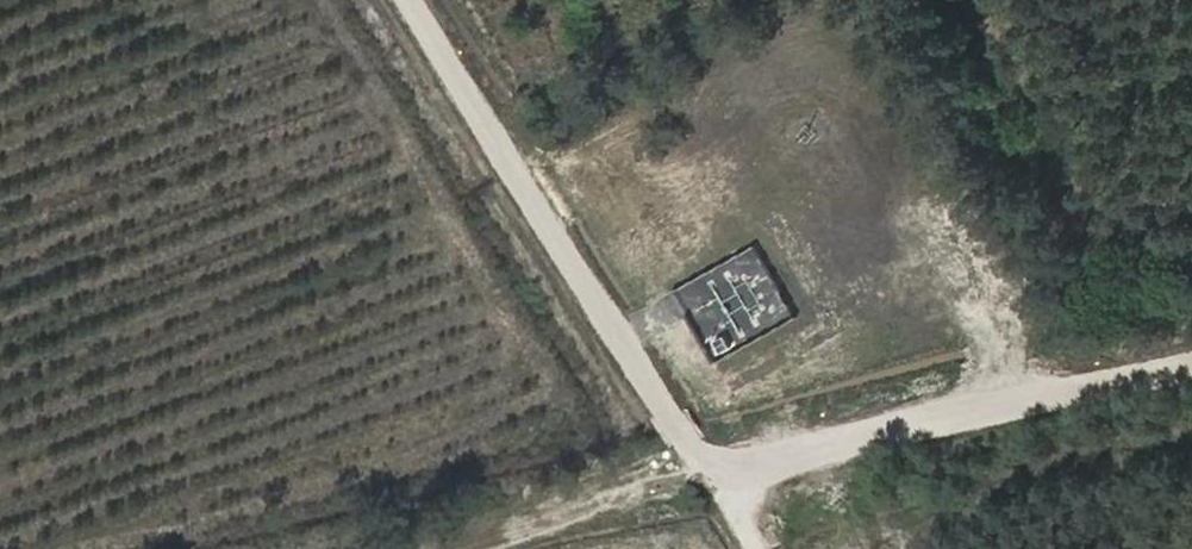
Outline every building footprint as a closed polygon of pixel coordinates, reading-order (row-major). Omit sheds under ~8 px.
[(707,353),(793,315),(762,245),(676,284),(707,353)]
